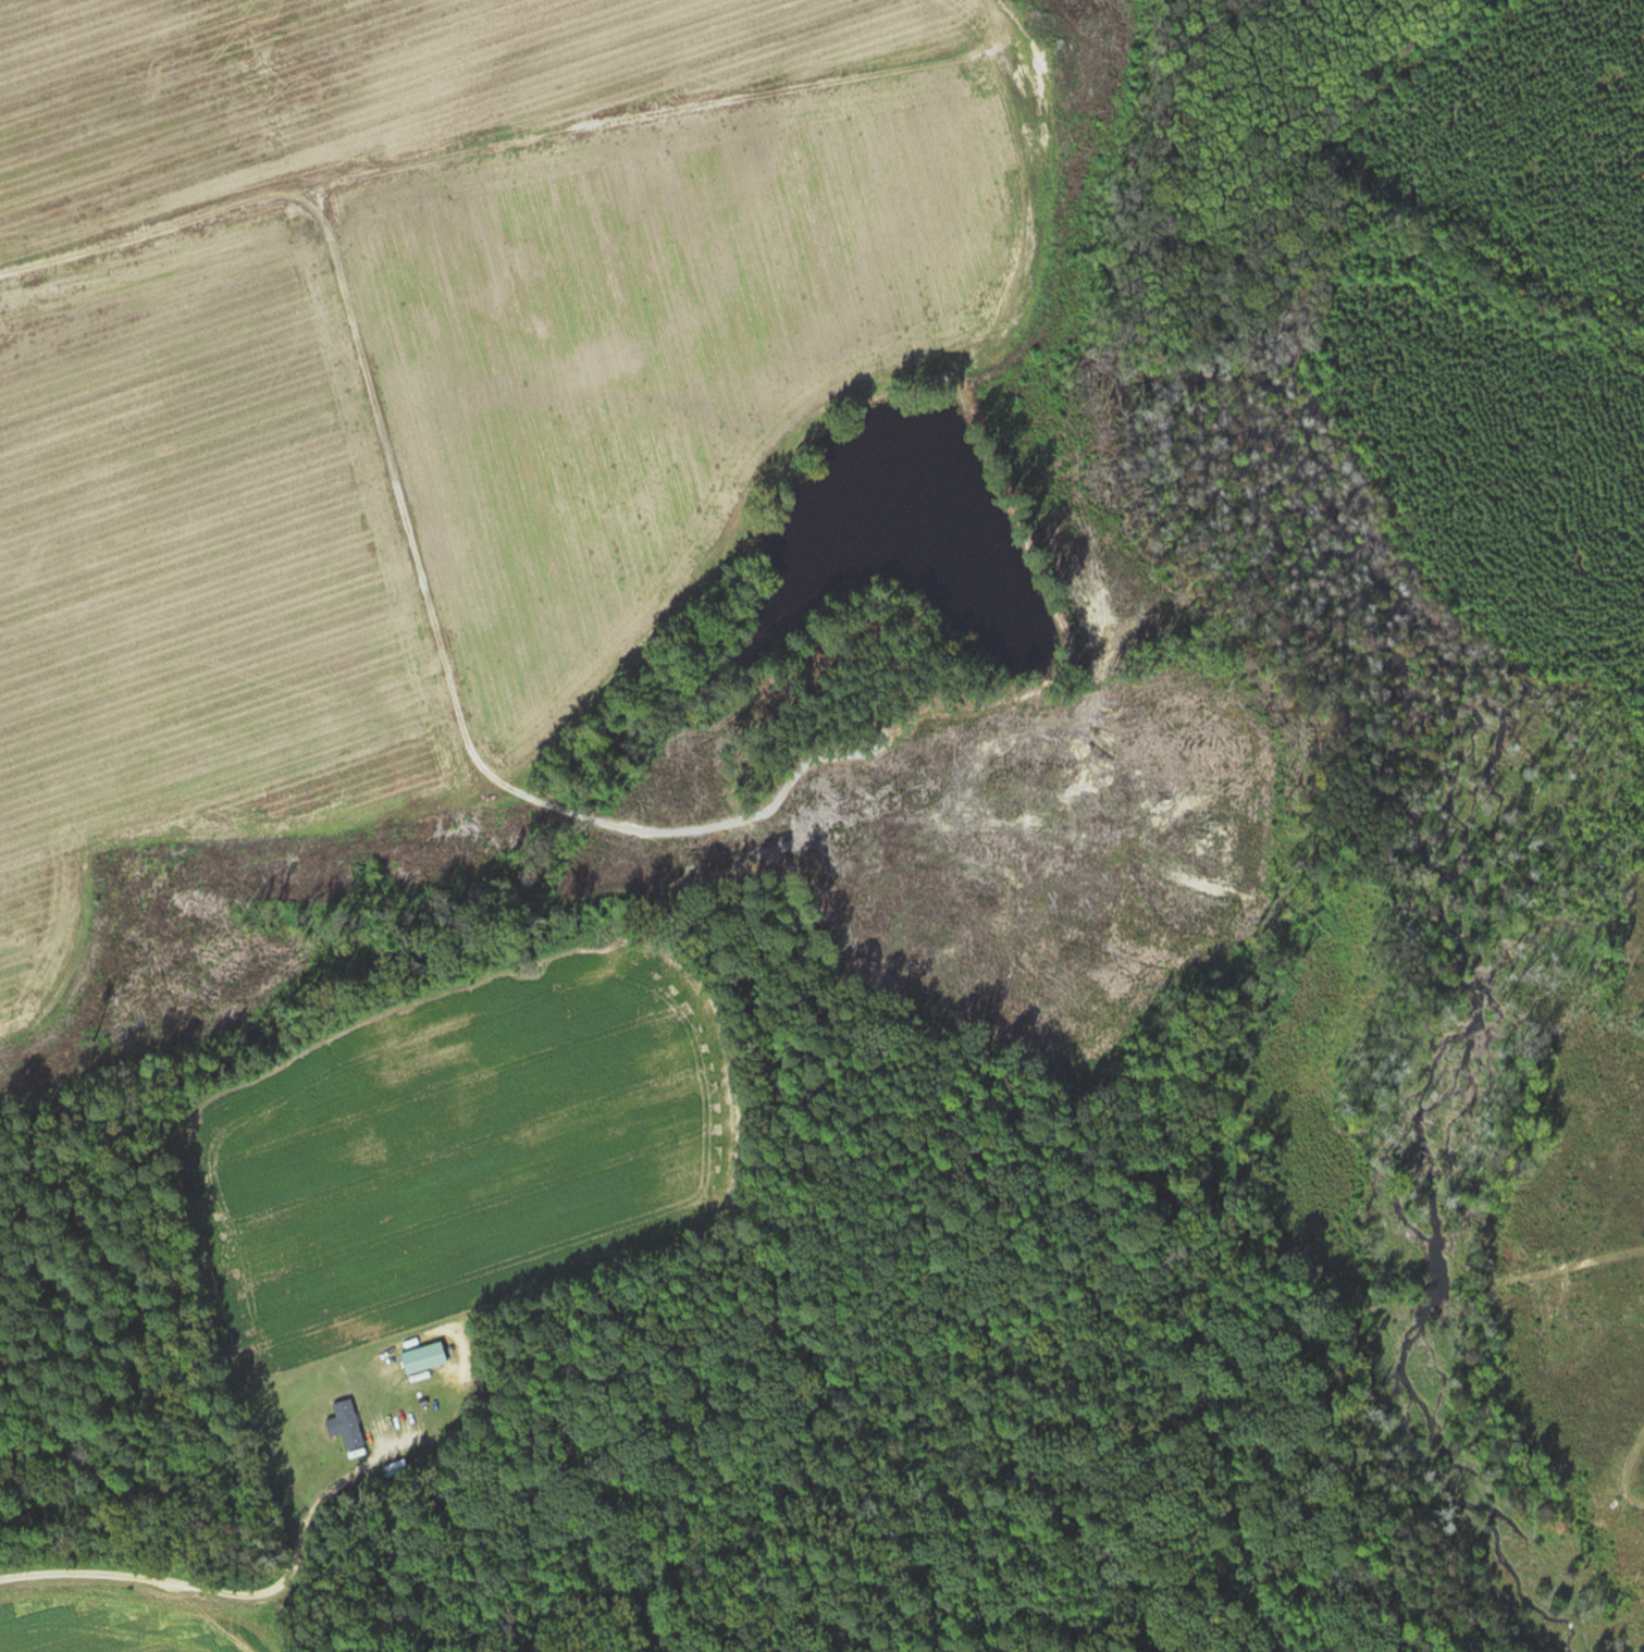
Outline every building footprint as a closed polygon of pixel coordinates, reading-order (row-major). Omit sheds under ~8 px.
[(345,1451),(364,1445),(349,1399),(330,1405),(345,1451)]
